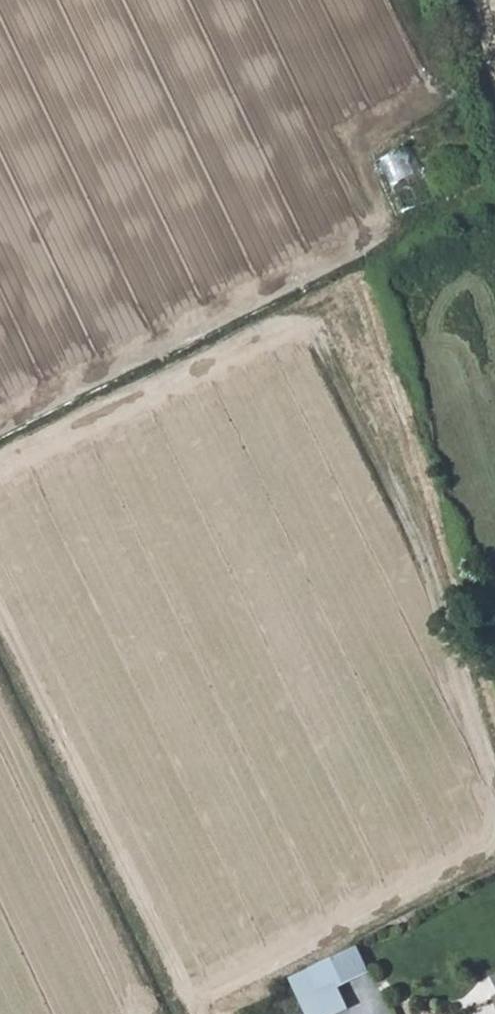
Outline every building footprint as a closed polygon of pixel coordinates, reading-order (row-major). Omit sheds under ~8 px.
[(390,159),(404,207),(434,198),(420,150),(390,159)] [(358,946),(285,980),(294,1009),(370,972),(358,946)] [(484,979),(494,999),(492,1000),(494,1007),(494,973),(484,979)]
